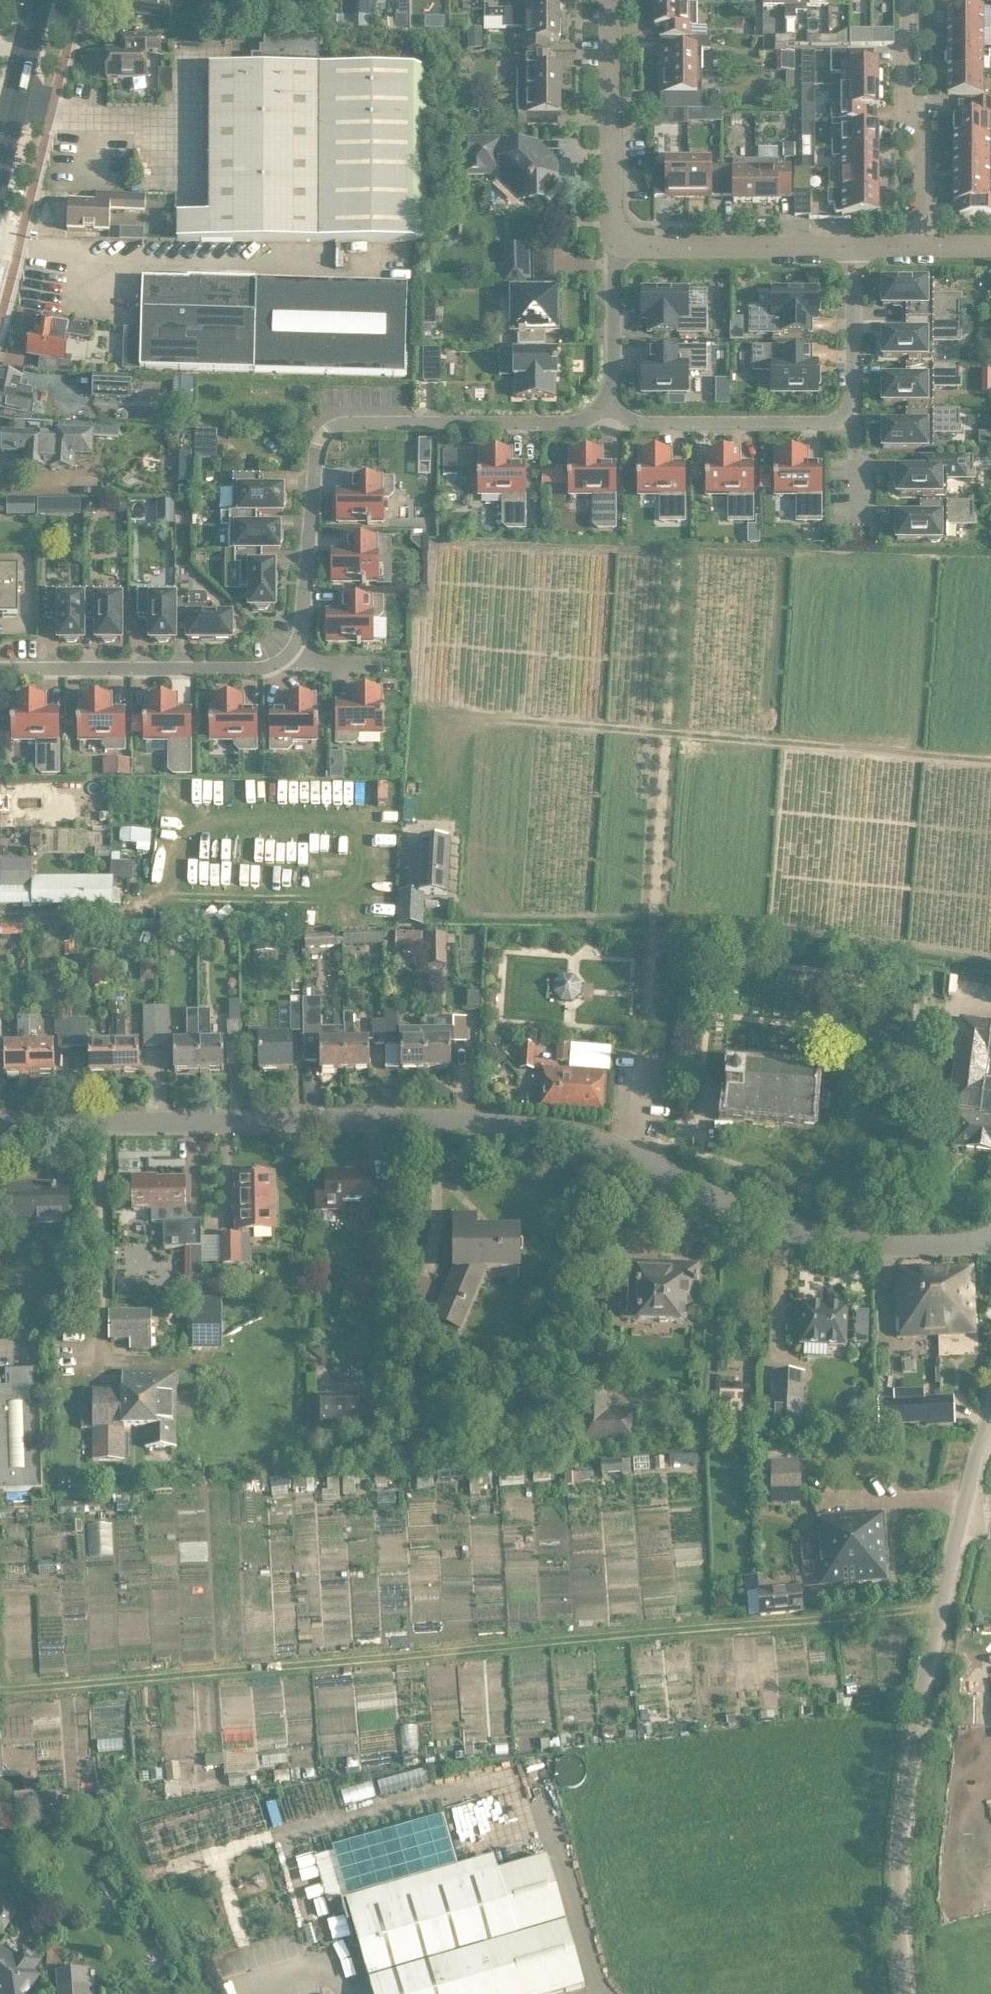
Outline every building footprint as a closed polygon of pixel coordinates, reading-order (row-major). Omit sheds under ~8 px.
[(137,3),(136,14),(162,18),(164,6),(157,5),(158,0),(115,0),(137,3)] [(510,9),(504,9),(504,18),(510,18),(558,18),(558,0),(522,0),(522,9),(510,9)] [(784,6),(784,19),(794,19),(794,12),(806,12),(806,6),(806,0),(784,0),(784,6)] [(659,27),(659,38),(690,38),(689,26),(695,26),(695,4),(653,4),(653,27),(659,27)] [(483,5),(483,19),(498,17),(498,5),(483,5)] [(982,6),(947,6),(947,29),(982,28),(982,6)] [(199,15),(184,16),(185,27),(199,26),(199,15)] [(342,26),(342,17),(333,16),(330,18),(329,26),(342,26)] [(395,19),(395,28),(407,28),(406,16),(395,16),(395,19)] [(558,18),(510,18),(504,18),(504,28),(522,28),(522,41),(523,41),(523,50),(547,50),(547,41),(558,41),(558,18)] [(395,28),(395,19),(385,19),(385,29),(395,29),(395,28)] [(982,50),(982,28),(947,29),(947,50),(982,50)] [(871,42),(871,35),(871,29),(850,29),(850,42),(871,42)] [(893,29),(871,29),(871,35),(871,42),(881,42),(893,42),(893,29)] [(197,33),(172,33),(172,45),(197,45),(197,33)] [(827,34),(806,35),(806,43),(827,43),(827,34)] [(838,34),(827,34),(827,43),(838,43),(838,34)] [(250,78),(209,78),(208,215),(176,215),(176,240),(317,241),(425,241),(425,67),(317,67),(317,35),(263,35),(263,55),(251,55),(250,78)] [(776,43),(784,43),(784,35),(776,35),(776,43)] [(784,43),(806,43),(806,35),(784,35),(784,43)] [(159,37),(133,38),(118,38),(118,50),(105,50),(105,78),(145,77),(145,52),(159,51),(159,37)] [(481,47),(481,37),(468,38),(468,47),(481,47)] [(709,37),(690,38),(659,38),(659,70),(701,70),(701,50),(709,50),(709,37)] [(982,72),(982,50),(947,50),(947,72),(982,72)] [(814,61),(814,51),(801,51),(801,61),(814,61)] [(841,64),(841,85),(877,85),(877,63),(856,63),(856,51),(830,51),(830,64),(841,64)] [(551,56),(526,56),(526,69),(516,69),(516,91),(558,91),(558,68),(551,68),(551,56)] [(157,93),(172,93),(172,68),(157,68),(157,93)] [(687,110),(705,110),(705,92),(701,92),(701,70),(659,70),(659,110),(687,110)] [(793,71),(785,71),(785,89),(793,89),(793,71)] [(982,94),(982,72),(947,72),(947,94),(982,94)] [(469,76),(457,76),(457,89),(469,89),(469,76)] [(877,107),(877,85),(841,85),(841,107),(830,107),(830,120),(856,120),(856,107),(877,107)] [(559,113),(558,91),(516,91),(517,114),(526,114),(526,126),(551,126),(551,113),(559,113)] [(988,137),(990,137),(990,102),(969,102),(969,114),(953,114),(953,137),(988,137)] [(801,105),(801,121),(813,121),(814,121),(814,105),(813,105),(801,105)] [(705,110),(687,110),(687,119),(721,119),(721,109),(705,110)] [(831,148),(841,148),(877,148),(877,125),(841,125),(841,138),(831,138),(831,148)] [(988,137),(953,137),(953,158),(988,158),(988,137)] [(801,138),(801,148),(810,148),(810,138),(801,138)] [(465,140),(465,174),(489,174),(493,169),(500,176),(500,180),(518,198),(543,198),(554,188),(554,172),(543,162),(540,162),(540,148),(536,144),(499,144),(499,140),(465,140)] [(793,159),(793,145),(783,145),(783,159),(793,159)] [(810,158),(810,148),(801,148),(801,158),(810,158)] [(877,148),(841,148),(831,148),(831,157),(841,157),(841,169),(877,169),(877,148)] [(665,155),(665,167),(653,167),(653,197),(687,197),(687,155),(665,155)] [(710,155),(687,155),(687,197),(721,197),(721,166),(710,166),(710,155)] [(988,158),(953,158),(953,180),(990,180),(990,158),(988,158)] [(732,202),(754,202),(754,160),(732,160),(732,166),(721,166),(721,197),(732,197),(732,202)] [(777,160),(754,160),(754,202),(777,202),(777,197),(789,197),(789,166),(777,166),(777,160)] [(793,169),(793,191),(805,191),(805,169),(793,169)] [(877,169),(841,169),(828,169),(828,191),(841,191),(877,191),(877,169)] [(953,180),(953,202),(959,202),(959,214),(990,214),(990,180),(953,180)] [(808,191),(805,191),(793,191),(793,215),(808,215),(808,191)] [(877,213),(877,191),(841,191),(841,213),(877,213)] [(109,210),(124,210),(143,211),(144,196),(95,194),(94,203),(68,202),(66,230),(108,232),(109,210)] [(143,241),(143,229),(119,228),(119,240),(143,241)] [(905,319),(958,319),(958,318),(958,306),(958,297),(932,297),(932,281),(929,281),(929,278),(910,278),(910,281),(882,281),(882,284),(879,284),(879,303),(882,303),(882,306),(905,306),(905,319)] [(139,369),(253,372),(404,377),(407,286),(256,282),(198,280),(198,281),(186,280),(186,281),(142,279),(139,369)] [(642,291),(639,291),(639,308),(642,308),(642,319),(648,319),(648,332),(704,333),(704,311),(704,290),(686,290),(686,288),(642,288),(642,291)] [(772,310),(750,310),(750,332),(810,332),(810,319),(816,319),(816,308),(818,308),(818,292),(816,292),(816,288),(772,288),(772,310)] [(512,333),(518,333),(518,345),(543,345),(543,333),(556,333),(556,316),(551,316),(551,308),(556,308),(556,292),(512,292),(512,333)] [(423,298),(423,322),(437,322),(437,298),(423,298)] [(971,306),(958,306),(958,318),(971,318),(971,306)] [(71,357),(65,356),(68,340),(64,339),(64,336),(88,340),(91,325),(67,322),(45,318),(37,317),(33,335),(30,335),(27,356),(39,358),(37,372),(69,373),(71,357)] [(741,317),(729,317),(729,321),(729,333),(729,339),(741,339),(741,317)] [(882,357),(929,357),(932,357),(932,341),(958,341),(958,319),(905,319),(905,332),(882,332),(882,335),(880,335),(879,354),(882,354),(882,357)] [(121,368),(138,368),(140,329),(123,326),(121,368)] [(575,333),(566,333),(566,343),(575,343),(575,333)] [(642,392),(686,392),(686,370),(704,370),(704,348),(648,348),(648,362),(642,362),(642,373),(639,373),(639,389),(642,389),(642,392)] [(754,348),(754,370),(772,370),(772,392),(816,392),(816,390),(818,390),(818,373),(816,373),(816,362),(810,362),(810,348),(754,348)] [(423,381),(439,381),(439,349),(423,349),(423,381)] [(513,377),(516,377),(516,397),(553,397),(553,377),(556,377),(556,353),(513,353),(513,377)] [(882,403),(929,403),(932,403),(932,387),(958,387),(958,365),(905,365),(905,378),(882,378),(882,381),(880,381),(879,400),(882,400),(882,403)] [(990,376),(990,366),(980,366),(980,376),(990,376)] [(12,422),(13,418),(29,421),(35,395),(19,392),(21,379),(0,375),(0,419),(12,422)] [(128,395),(129,377),(94,375),(93,393),(128,395)] [(172,397),(177,397),(192,397),(192,379),(173,379),(172,397)] [(683,396),(667,396),(667,405),(683,405),(683,396)] [(882,426),(879,426),(879,446),(882,446),(882,448),(932,448),(932,432),(958,432),(958,411),(905,410),(905,424),(882,424),(882,426)] [(2,432),(1,452),(24,454),(23,466),(43,467),(48,468),(72,469),(73,457),(91,458),(91,438),(92,434),(58,432),(57,432),(50,432),(51,424),(14,423),(14,433),(2,432)] [(195,431),(194,459),(216,459),(216,431),(195,431)] [(418,440),(418,450),(429,450),(430,440),(418,440)] [(479,478),(477,478),(477,481),(479,481),(479,495),(503,495),(503,524),(507,528),(523,528),(523,464),(510,464),(510,451),(504,451),(504,448),(482,448),(482,451),(480,451),(480,464),(479,464),(479,478)] [(570,464),(569,464),(569,473),(569,486),(569,495),(591,495),(591,517),(591,522),(596,527),(613,527),(613,521),(613,464),(600,464),(600,451),(594,451),(594,448),(572,448),(572,451),(570,451),(570,464)] [(660,495),(660,521),(682,521),(682,464),(669,464),(669,451),(663,451),(663,448),(641,448),(641,451),(640,451),(640,464),(638,464),(638,478),(636,478),(636,481),(638,481),(638,495),(660,495)] [(729,521),(751,521),(751,464),(738,464),(738,451),(732,451),(732,448),(710,448),(710,451),(708,451),(708,464),(707,464),(707,478),(705,478),(705,481),(707,481),(707,495),(729,495),(729,521)] [(797,521),(819,521),(819,464),(806,464),(806,451),(800,451),(800,448),(778,448),(778,451),(776,451),(776,464),(775,464),(775,478),(773,478),(773,481),(775,481),(775,495),(797,495),(797,521)] [(452,453),(442,453),(442,469),(452,469),(452,453)] [(896,494),(946,494),(946,478),(972,478),(972,456),(919,456),(919,470),(896,470),(896,472),(893,472),(893,492),(896,492),(896,494)] [(702,464),(692,464),(692,474),(702,474),(702,464)] [(228,511),(228,512),(256,512),(256,513),(282,513),(282,510),(284,510),(284,491),(282,491),(282,488),(259,488),(259,475),(232,475),(232,511),(228,511)] [(769,477),(759,477),(759,488),(769,488),(769,477)] [(337,497),(335,497),(335,519),(337,519),(337,522),(366,522),(366,525),(370,525),(370,522),(381,522),(381,498),(387,498),(391,494),(391,479),(380,479),(380,478),(351,478),(351,491),(337,491),(337,497)] [(34,498),(6,497),(6,514),(34,514),(34,498)] [(36,513),(48,513),(48,498),(36,498),(36,513)] [(94,498),(82,498),(82,512),(94,512),(94,498)] [(924,540),(924,543),(943,543),(943,540),(946,540),(946,524),(972,524),(972,502),(918,502),(918,515),(896,515),(896,518),(893,518),(893,537),(896,537),(896,540),(924,540)] [(234,551),(234,550),(261,550),(261,551),(279,551),(279,548),(281,548),(281,529),(279,529),(279,526),(256,526),(256,513),(256,512),(228,512),(228,513),(220,513),(220,527),(228,527),(228,551),(234,551)] [(361,585),(365,585),(365,582),(376,582),(376,558),(382,558),(386,554),(386,539),(375,539),(375,538),(346,538),(345,551),(332,551),(332,557),(330,557),(330,579),(332,579),(332,582),(361,582),(361,585)] [(261,551),(261,550),(234,550),(234,551),(234,557),(234,565),(239,565),(239,589),(249,589),(249,607),(252,607),(252,610),(271,610),(271,607),(274,607),(274,564),(261,564),(261,551)] [(18,610),(18,563),(0,562),(0,610),(18,610)] [(82,618),(82,590),(44,590),(44,618),(58,618),(58,640),(60,640),(60,643),(80,642),(80,640),(82,640),(82,618)] [(118,640),(120,640),(120,590),(82,590),(82,618),(96,618),(96,640),(98,640),(98,643),(118,643),(118,640)] [(174,628),(173,628),(173,600),(174,600),(174,590),(136,590),(136,618),(149,618),(149,640),(152,640),(152,643),(171,643),(171,640),(174,640),(174,628)] [(416,592),(408,592),(408,603),(417,603),(416,592)] [(173,628),(174,628),(187,628),(187,640),(231,640),(231,637),(233,637),(233,618),(231,618),(231,615),(212,615),(212,605),(205,605),(205,597),(203,594),(190,594),(188,597),(188,600),(174,600),(173,600),(173,628)] [(324,617),(324,639),(327,639),(327,642),(356,642),(356,645),(360,645),(360,642),(371,642),(371,618),(377,618),(381,614),(381,600),(370,599),(370,598),(340,598),(340,611),(327,611),(327,617),(324,617)] [(337,743),(353,743),(356,739),(356,733),(381,733),(381,720),(383,720),(383,716),(381,716),(381,703),(379,703),(379,689),(374,689),(374,687),(352,687),(352,689),(350,689),(350,703),(337,703),(337,743)] [(40,773),(57,773),(57,709),(43,709),(43,696),(38,696),(38,694),(16,694),(16,696),(14,696),(14,709),(13,709),(13,723),(10,723),(10,727),(13,727),(13,740),(37,740),(37,769),(40,773)] [(103,746),(107,750),(123,750),(123,709),(109,709),(109,696),(104,696),(104,694),(82,694),(82,696),(80,696),(80,710),(79,709),(79,723),(76,723),(76,727),(79,727),(79,740),(103,740),(103,746)] [(169,769),(173,773),(189,773),(189,709),(175,709),(175,696),(170,696),(170,694),(148,694),(148,696),(146,696),(146,709),(145,710),(145,723),(142,723),(142,727),(145,727),(145,740),(169,740),(169,769)] [(235,746),(239,750),(255,750),(255,710),(241,709),(241,696),(236,696),(236,694),(214,694),(214,696),(212,696),(212,710),(211,710),(211,723),(208,723),(208,727),(211,727),(211,740),(235,740),(235,746)] [(315,727),(317,727),(317,723),(315,723),(315,709),(313,709),(313,696),(308,696),(308,694),(286,694),(286,696),(284,696),(284,710),(271,710),(271,750),(287,750),(290,746),(290,740),(315,740),(315,727)] [(141,715),(131,715),(131,733),(141,733),(141,715)] [(342,755),(329,755),(329,781),(342,781),(342,755)] [(127,759),(103,760),(104,775),(127,775),(127,759)] [(425,782),(404,781),(402,825),(422,826),(425,782)] [(149,843),(150,832),(121,830),(120,841),(149,843)] [(29,847),(39,847),(39,834),(29,834),(29,847)] [(399,893),(397,918),(397,922),(421,923),(421,918),(422,894),(446,895),(449,841),(419,840),(416,893),(399,893)] [(30,874),(30,862),(0,861),(0,874),(30,874)] [(0,874),(0,887),(30,887),(30,877),(30,874),(0,874)] [(71,877),(30,877),(30,887),(30,905),(71,906),(71,877)] [(71,906),(112,906),(112,877),(71,877),(71,906)] [(30,887),(0,887),(0,904),(22,904),(22,908),(30,908),(30,905),(30,887)] [(22,937),(22,924),(0,924),(0,937),(22,937)] [(369,932),(369,944),(382,944),(382,932),(369,932)] [(304,948),(333,947),(332,934),(304,935),(304,948)] [(414,949),(414,934),(396,934),(395,949),(414,949)] [(106,935),(93,937),(95,950),(107,948),(106,935)] [(273,948),(272,935),(254,935),(255,948),(273,948)] [(446,963),(446,937),(427,937),(427,963),(446,963)] [(675,937),(660,937),(659,949),(663,953),(674,954),(675,937)] [(299,991),(299,976),(291,976),(291,991),(299,991)] [(302,1006),(303,1034),(303,1062),(319,1062),(319,1071),(344,1070),(344,1015),(333,1015),(333,1028),(320,1029),(320,999),(313,999),(312,989),(301,990),(302,1000),(302,1006)] [(155,1046),(168,1046),(167,1006),(154,1007),(155,1046)] [(290,1006),(290,1008),(290,1029),(290,1035),(303,1034),(302,1006),(300,1006),(290,1006)] [(155,1046),(154,1007),(142,1007),(142,1047),(155,1046)] [(209,1041),(208,1010),(197,1011),(197,1038),(197,1071),(223,1071),(222,1041),(209,1041)] [(185,1011),(185,1041),(173,1042),(173,1071),(197,1071),(197,1038),(197,1011),(185,1011)] [(384,1012),(384,1044),(398,1044),(396,1011),(384,1012)] [(384,1044),(384,1012),(383,1012),(383,1020),(371,1021),(371,1045),(384,1044)] [(353,1014),(344,1015),(344,1070),(369,1070),(368,1040),(353,1040),(353,1014)] [(112,1043),(113,1043),(113,1072),(138,1072),(138,1042),(124,1043),(123,1016),(112,1017),(112,1043)] [(17,1045),(3,1045),(4,1075),(29,1074),(28,1044),(28,1018),(27,1018),(27,1017),(16,1017),(17,1045)] [(28,1044),(29,1074),(53,1074),(53,1044),(38,1044),(38,1017),(28,1018),(28,1044)] [(425,1029),(425,1039),(425,1069),(450,1068),(449,1043),(465,1042),(465,1018),(452,1019),(452,1028),(425,1029)] [(70,1047),(69,1019),(54,1019),(54,1039),(57,1039),(57,1048),(70,1047)] [(69,1019),(70,1047),(83,1047),(83,1039),(86,1039),(85,1019),(69,1019)] [(226,1045),(239,1045),(239,1021),(226,1022),(226,1045)] [(954,1065),(990,1070),(990,1025),(959,1021),(957,1039),(954,1065)] [(425,1069),(425,1039),(425,1029),(400,1029),(400,1069),(425,1069)] [(249,1058),(259,1058),(259,1071),(291,1070),(290,1036),(259,1037),(259,1030),(248,1030),(249,1058)] [(88,1043),(88,1073),(113,1072),(113,1043),(112,1043),(88,1043)] [(520,1069),(531,1070),(533,1044),(522,1043),(520,1069)] [(570,1045),(556,1045),(555,1061),(569,1062),(570,1045)] [(732,1061),(728,1060),(723,1119),(725,1119),(725,1116),(806,1123),(806,1126),(809,1126),(809,1123),(813,1123),(814,1103),(826,1104),(827,1093),(815,1092),(817,1071),(783,1068),(784,1065),(781,1065),(781,1068),(732,1064),(732,1061)] [(939,1108),(984,1114),(990,1114),(990,1070),(954,1065),(949,1103),(940,1102),(939,1108)] [(542,1068),(539,1107),(571,1109),(573,1070),(542,1068)] [(604,1072),(573,1070),(571,1109),(602,1111),(604,1072)] [(939,1110),(938,1116),(954,1118),(950,1148),(979,1151),(984,1114),(939,1108),(939,1110)] [(979,1151),(990,1152),(990,1114),(984,1114),(979,1151)] [(362,1201),(362,1233),(385,1233),(384,1186),(369,1186),(369,1172),(326,1173),(326,1187),(316,1187),(316,1210),(341,1210),(340,1202),(362,1201)] [(272,1174),(236,1174),(237,1230),(273,1230),(272,1174)] [(151,1222),(163,1222),(163,1248),(185,1247),(186,1289),(201,1289),(200,1263),(200,1238),(201,1229),(185,1230),(184,1178),(149,1178),(149,1176),(131,1176),(132,1210),(151,1210),(151,1222)] [(67,1188),(6,1189),(6,1227),(68,1226),(67,1188)] [(459,1329),(485,1268),(518,1268),(518,1230),(474,1230),(474,1218),(454,1218),(454,1268),(455,1268),(434,1318),(436,1318),(432,1326),(454,1335),(458,1328),(459,1329)] [(238,1235),(221,1236),(221,1237),(222,1263),(222,1264),(238,1264),(242,1264),(241,1235),(238,1235)] [(615,1278),(615,1293),(622,1293),(621,1317),(637,1318),(637,1319),(683,1322),(684,1304),(690,1304),(691,1292),(696,1293),(698,1268),(673,1267),(673,1271),(632,1269),(632,1279),(615,1278)] [(970,1269),(896,1272),(898,1317),(900,1317),(901,1336),(936,1335),(972,1333),(970,1269)] [(313,1285),(307,1288),(313,1299),(318,1297),(313,1285)] [(187,1350),(221,1350),(220,1299),(187,1299),(187,1350)] [(802,1304),(802,1307),(802,1309),(798,1311),(797,1320),(801,1323),(800,1343),(800,1345),(802,1345),(842,1347),(842,1348),(844,1348),(844,1346),(846,1309),(847,1307),(844,1306),(844,1307),(804,1305),(802,1304)] [(129,1341),(129,1350),(150,1350),(149,1313),(109,1314),(109,1342),(129,1341)] [(5,1368),(0,1368),(0,1490),(41,1489),(36,1370),(5,1371),(5,1368)] [(773,1371),(770,1428),(799,1429),(802,1373),(773,1371)] [(176,1448),(176,1373),(122,1372),(121,1390),(120,1390),(120,1391),(92,1392),(92,1420),(92,1427),(92,1429),(91,1460),(123,1461),(123,1428),(144,1428),(144,1448),(176,1448)] [(629,1443),(629,1415),(603,1415),(603,1395),(583,1395),(582,1443),(629,1443)] [(923,1396),(891,1397),(880,1398),(882,1423),(912,1421),(924,1421),(923,1396)] [(363,1397),(315,1397),(315,1430),(363,1430),(363,1397)] [(952,1397),(924,1399),(926,1426),(954,1424),(952,1397)] [(819,1417),(806,1417),(805,1433),(818,1433),(819,1417)] [(92,1420),(81,1420),(80,1429),(92,1429),(92,1427),(92,1420)] [(406,1430),(408,1456),(450,1452),(448,1426),(406,1430)] [(770,1481),(770,1489),(800,1489),(799,1461),(789,1461),(789,1453),(764,1453),(764,1481),(770,1481)] [(575,1479),(575,1473),(564,1473),(564,1484),(575,1484),(575,1479)] [(816,1536),(819,1586),(887,1581),(882,1514),(817,1518),(819,1536),(816,1536)] [(760,1616),(801,1612),(799,1588),(758,1592),(760,1616)] [(540,1740),(541,1749),(549,1748),(548,1739),(540,1740)] [(473,1746),(463,1747),(464,1757),(474,1756),(473,1746)] [(204,1759),(204,1766),(223,1765),(222,1757),(204,1759)] [(346,1759),(347,1769),(359,1767),(358,1758),(346,1759)] [(275,1782),(289,1781),(288,1771),(274,1772),(275,1782)] [(15,1813),(39,1812),(37,1793),(14,1795),(15,1813)] [(0,1808),(0,1832),(12,1832),(10,1808),(0,1808)] [(583,1986),(546,1858),(459,1883),(440,1817),(330,1848),(372,1993),(557,1993),(583,1986)] [(0,1935),(15,1915),(2,1906),(0,1908),(0,1934),(0,1935)] [(36,1979),(29,1974),(37,1964),(22,1953),(15,1963),(0,1952),(0,1993),(24,1993),(36,1979)] [(90,1985),(57,1988),(57,1993),(91,1993),(90,1985)]
